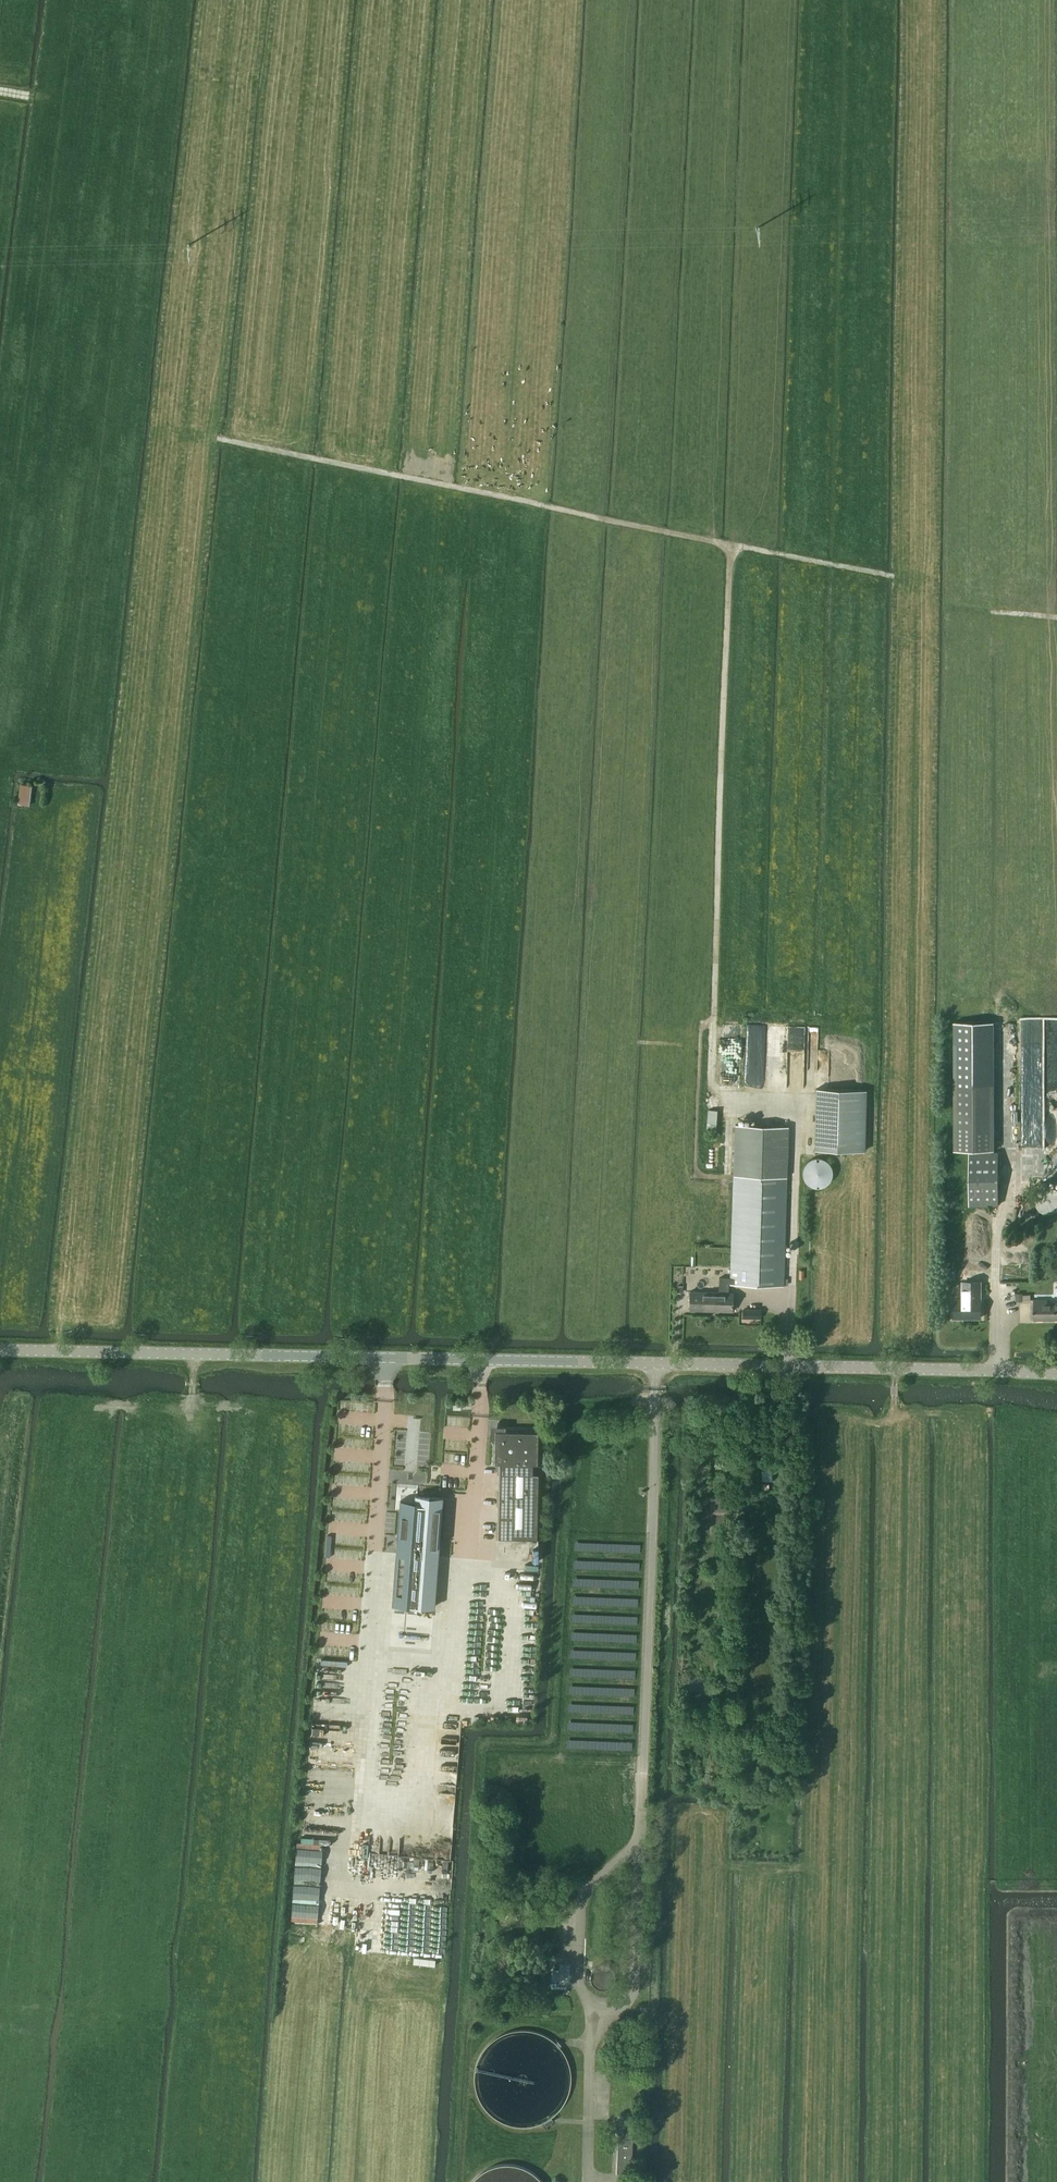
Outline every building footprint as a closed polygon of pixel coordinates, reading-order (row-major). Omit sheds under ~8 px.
[(954,1083),(954,1130),(994,1130),(994,1083),(954,1083)] [(816,1089),(814,1149),(865,1151),(866,1090),(816,1089)] [(690,1291),(690,1309),(703,1310),(732,1311),(732,1292),(728,1292),(728,1283),(782,1285),(788,1127),(736,1125),(730,1278),(719,1278),(719,1292),(703,1291),(690,1291)] [(954,1130),(954,1150),(994,1150),(994,1130),(954,1130)] [(969,1204),(998,1204),(998,1152),(969,1151),(969,1204)] [(962,1299),(954,1299),(954,1317),(981,1317),(981,1299),(981,1280),(962,1280),(962,1299)] [(1034,1299),(1034,1319),(1054,1319),(1056,1319),(1056,1301),(1054,1301),(1048,1301),(1048,1299),(1034,1299)] [(742,1309),(742,1318),(760,1318),(760,1309),(742,1309)] [(495,1437),(495,1462),(498,1462),(496,1539),(539,1540),(540,1473),(534,1473),(535,1463),(538,1463),(538,1431),(503,1430),(496,1430),(495,1437)] [(400,1500),(392,1604),(434,1607),(442,1497),(442,1496),(441,1498),(415,1496),(415,1495),(414,1495),(414,1503),(401,1502),(401,1500),(400,1500)] [(617,2137),(616,2174),(633,2175),(634,2138),(633,2138),(633,2132),(623,2132),(622,2137),(617,2137)]
